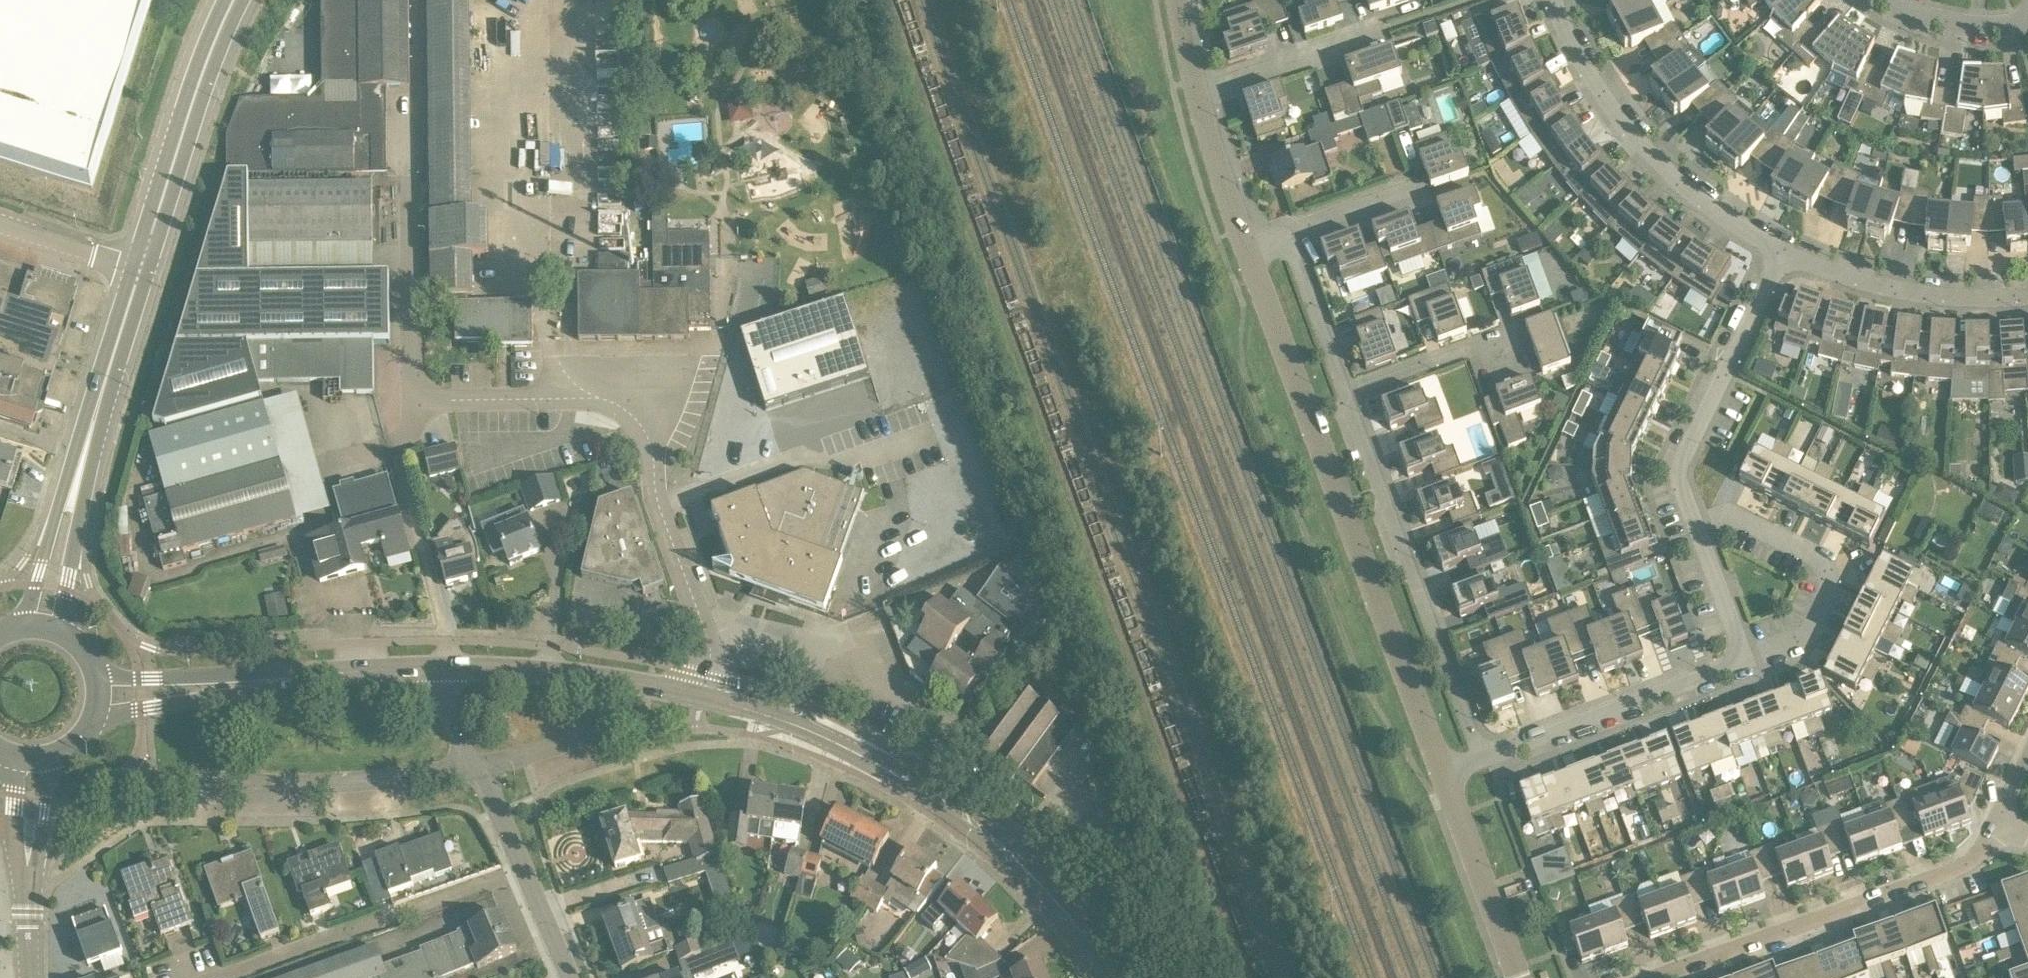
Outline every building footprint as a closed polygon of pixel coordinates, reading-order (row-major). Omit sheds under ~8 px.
[(92,190),(152,0),(0,0),(0,161),(92,190)] [(409,44),(409,0),(332,0),(331,96),(325,96),(318,102),(318,108),(248,107),(232,138),(232,177),(249,177),(373,177),(372,145),(382,145),(382,118),(387,118),(387,89),(410,89),(409,44)] [(436,297),(455,297),(456,313),(456,344),(500,343),(500,348),(533,348),(533,305),(511,304),(467,305),(466,257),(488,257),(488,215),(472,216),(469,0),(428,0),(431,297),(436,297)] [(1289,23),(1281,0),(1252,0),(1254,6),(1224,16),(1232,40),(1224,42),(1231,62),(1269,49),(1263,32),(1289,23)] [(1351,0),(1302,0),(1307,14),(1299,17),(1306,36),(1344,24),(1338,7),(1352,2),(1351,0)] [(1371,15),(1409,2),(1408,0),(1366,0),(1371,15)] [(1616,32),(1653,12),(1646,0),(1629,0),(1611,10),(1613,13),(1609,15),(1608,15),(1607,16),(1616,32)] [(1752,10),(1764,3),(1773,17),(1794,0),(1745,0),(1752,10)] [(1794,55),(1815,31),(1805,23),(1821,6),(1816,0),(1794,0),(1773,17),(1769,21),(1769,22),(1783,34),(1778,41),(1794,55)] [(1720,6),(1710,12),(1716,22),(1723,18),(1723,11),(1720,6)] [(1528,33),(1526,28),(1518,9),(1497,18),(1495,13),(1475,21),(1492,65),(1527,48),(1527,47),(1522,36),(1528,33)] [(1650,39),(1658,54),(1682,38),(1674,26),(1663,32),(1653,12),(1616,32),(1625,49),(1626,49),(1626,48),(1630,46),(1632,49),(1650,39)] [(1815,31),(1794,55),(1810,69),(1820,59),(1833,70),(1857,34),(1839,22),(1824,40),(1815,31)] [(1427,39),(1439,35),(1435,23),(1423,27),(1427,39)] [(1452,24),(1442,28),(1448,44),(1458,40),(1452,24)] [(1857,34),(1833,70),(1850,78),(1844,91),(1863,100),(1877,72),(1865,66),(1875,45),(1857,34)] [(1662,101),(1695,75),(1707,66),(1692,48),(1690,49),(1682,38),(1658,54),(1669,67),(1653,80),(1655,83),(1651,86),(1651,85),(1650,86),(1662,101)] [(1543,68),(1541,62),(1532,44),(1527,47),(1527,48),(1492,65),(1510,102),(1544,82),(1543,81),(1538,70),(1543,68)] [(1382,95),(1378,84),(1402,76),(1393,49),(1349,64),(1355,84),(1339,89),(1348,115),(1350,121),(1353,120),(1360,118),(1364,116),(1359,102),(1382,95)] [(1877,72),(1863,100),(1883,109),(1889,96),(1905,104),(1918,62),(1898,56),(1888,77),(1877,72)] [(1795,58),(1787,66),(1792,71),(1799,71),(1804,66),(1795,58)] [(1918,62),(1905,104),(1923,107),(1921,121),(1943,124),(1947,93),(1935,91),(1938,68),(1918,62)] [(1947,93),(1943,124),(1941,136),(1962,139),(1966,113),(1985,116),(1984,72),(1963,72),(1960,95),(1947,93)] [(1984,72),(1985,116),(2002,114),(2004,128),(2026,125),(2022,91),(2020,91),(2021,94),(2008,95),(2005,72),(1984,72)] [(1695,75),(1662,101),(1675,116),(1675,115),(1678,112),(1681,115),(1697,102),(1707,113),(1708,114),(1728,94),(1718,84),(1708,92),(1695,75)] [(1562,101),(1559,96),(1549,78),(1543,81),(1544,82),(1510,102),(1532,137),(1563,115),(1563,114),(1557,104),(1562,101)] [(1258,142),(1288,132),(1280,109),(1288,106),(1281,87),(1244,99),(1258,142)] [(1334,119),(1348,115),(1339,89),(1325,94),(1334,119)] [(1721,159),(1747,127),(1755,117),(1738,103),(1728,94),(1708,114),(1720,124),(1707,140),(1710,143),(1707,147),(1706,146),(1706,147),(1721,159)] [(1868,116),(1873,106),(1863,101),(1858,111),(1868,116)] [(1403,111),(1400,104),(1386,109),(1395,134),(1409,130),(1403,111)] [(1472,110),(1476,118),(1488,112),(1484,104),(1472,110)] [(1416,106),(1403,111),(1409,130),(1411,134),(1424,130),(1416,106)] [(1386,108),(1364,116),(1360,118),(1369,144),(1395,135),(1395,134),(1386,109),(1386,108)] [(1583,132),(1579,127),(1568,111),(1563,114),(1563,115),(1532,137),(1554,170),(1585,146),(1578,136),(1583,132)] [(1942,125),(1928,122),(1927,132),(1941,134),(1942,125)] [(1336,143),(1340,142),(1335,126),(1309,135),(1314,150),(1273,164),(1283,192),(1310,182),(1313,188),(1334,182),(1325,157),(1339,152),(1336,143)] [(1755,152),(1768,163),(1784,139),(1772,131),(1764,141),(1747,127),(1721,159),(1736,172),(1736,171),(1736,170),(1739,166),(1742,169),(1755,152)] [(1790,129),(1784,139),(1794,146),(1800,136),(1790,129)] [(1469,176),(1462,157),(1455,160),(1446,137),(1417,147),(1432,190),(1469,176)] [(1784,139),(1768,163),(1782,171),(1772,189),(1776,191),(1773,195),(1772,196),(1789,205),(1809,168),(1815,157),(1795,147),(1784,139)] [(648,141),(648,151),(657,151),(657,141),(656,141),(649,141),(648,141)] [(1496,141),(1487,147),(1493,157),(1503,151),(1496,141)] [(1598,152),(1593,156),(1585,146),(1554,170),(1580,200),(1609,175),(1610,176),(1615,172),(1598,152)] [(2027,173),(2027,160),(2013,162),(2014,175),(2027,173)] [(1822,192),(1837,199),(1847,173),(1834,168),(1828,178),(1809,168),(1789,205),(1807,214),(1807,213),(1809,209),(1812,210),(1822,192)] [(1849,230),(1848,230),(1848,231),(1866,236),(1878,197),(1882,185),(1861,178),(1847,173),(1837,199),(1852,204),(1846,224),(1850,225),(1849,230)] [(1895,217),(1911,221),(1917,193),(1920,176),(1905,173),(1899,203),(1878,197),(1866,236),(1885,242),(1885,241),(1884,241),(1886,236),(1889,237),(1895,217)] [(1641,199),(1627,184),(1623,180),(1618,184),(1610,176),(1609,175),(1580,200),(1608,230),(1636,202),(1637,203),(1641,199)] [(250,248),(372,247),(373,247),(373,187),(249,188),(249,177),(232,177),(229,177),(154,426),(165,429),(263,401),(258,383),(341,383),(341,394),(374,394),(374,346),(390,345),(390,278),(250,279),(250,248)] [(1430,228),(1439,254),(1482,238),(1474,215),(1482,212),(1475,193),(1437,206),(1443,223),(1430,228)] [(1917,193),(1911,221),(1928,223),(1926,244),(1929,244),(1929,249),(1928,249),(1928,250),(1947,252),(1951,211),(1929,209),(1931,196),(1917,193)] [(1525,210),(1531,206),(1523,195),(1518,199),(1525,210)] [(1972,228),(1988,229),(1989,229),(1989,200),(1974,200),(1973,213),(1951,211),(1947,252),(1967,254),(1967,253),(1966,253),(1966,248),(1970,248),(1972,228)] [(1989,229),(2005,227),(2007,248),(2011,248),(2011,252),(2011,254),(2027,252),(2027,232),(2026,210),(2004,213),(2003,200),(1989,200),(1989,229)] [(1650,206),(1648,208),(1646,211),(1637,203),(1636,202),(1608,230),(1639,257),(1665,228),(1666,228),(1669,224),(1650,206)] [(1373,229),(1379,246),(1380,249),(1387,246),(1396,269),(1439,254),(1430,228),(1416,233),(1410,216),(1373,229)] [(711,332),(711,331),(710,257),(710,247),(681,248),(681,258),(669,259),(669,221),(653,221),(654,285),(648,285),(648,263),(637,263),(637,276),(627,277),(626,256),(596,257),(596,277),(579,277),(579,342),(690,341),(690,332),(711,332)] [(1556,245),(1563,238),(1553,227),(1546,235),(1556,245)] [(1700,246),(1684,234),(1679,230),(1675,235),(1666,228),(1665,228),(1639,257),(1672,281),(1696,250),(1696,251),(1700,246)] [(1388,272),(1380,249),(1379,246),(1365,251),(1359,234),(1322,247),(1329,267),(1336,264),(1345,287),(1388,272)] [(1538,236),(1518,244),(1523,256),(1543,248),(1538,236)] [(1732,266),(1715,255),(1710,252),(1706,257),(1696,251),(1696,250),(1672,281),(1712,307),(1724,288),(1719,285),(1732,266)] [(1588,253),(1580,261),(1587,268),(1595,260),(1588,253)] [(1522,260),(1482,274),(1491,299),(1504,295),(1512,318),(1540,308),(1528,274),(1527,274),(1522,260)] [(30,430),(74,289),(0,266),(0,421),(30,430)] [(562,270),(550,270),(551,286),(563,286),(562,270)] [(1471,281),(1475,292),(1484,288),(1480,278),(1471,281)] [(1448,286),(1408,301),(1418,326),(1430,322),(1439,345),(1467,335),(1454,300),(1453,301),(1448,286)] [(1576,307),(1589,302),(1585,290),(1572,295),(1576,307)] [(437,313),(456,313),(455,297),(436,297),(437,313)] [(1640,307),(1648,313),(1656,303),(1648,297),(1640,307)] [(1806,354),(1809,345),(1819,316),(1823,305),(1822,305),(1822,306),(1807,301),(1803,310),(1785,304),(1774,332),(1786,336),(1783,346),(1806,354)] [(847,310),(743,344),(767,419),(872,386),(847,310)] [(1386,326),(1381,311),(1354,321),(1360,335),(1357,336),(1362,351),(1360,352),(1367,372),(1397,361),(1385,327),(1386,326)] [(1836,321),(1819,316),(1809,345),(1821,348),(1818,358),(1842,365),(1842,364),(1852,327),(1855,315),(1854,315),(1854,316),(1839,312),(1836,321)] [(1621,315),(1618,321),(1622,323),(1630,321),(1633,317),(1626,314),(1621,315)] [(1571,366),(1553,318),(1526,328),(1543,376),(1571,366)] [(1852,327),(1842,364),(1855,367),(1854,369),(1878,374),(1880,365),(1886,335),(1888,323),(1887,323),(1887,324),(1872,321),(1869,331),(1852,327)] [(1671,377),(1680,359),(1684,361),(1684,359),(1668,351),(1674,338),(1677,339),(1677,338),(1663,332),(1649,325),(1642,339),(1649,343),(1639,362),(1671,377)] [(1886,335),(1880,365),(1892,366),(1891,377),(1915,380),(1920,341),(1922,329),(1921,328),(1920,330),(1905,328),(1903,337),(1886,335)] [(1990,345),(1990,375),(1990,384),(1990,390),(2003,389),(2004,395),(2027,393),(2027,374),(2024,343),(2023,331),(2022,332),(2022,333),(2006,334),(2007,344),(1990,345)] [(1920,341),(1915,380),(1929,382),(1952,383),(1953,374),(1955,344),(1956,332),(1955,332),(1955,333),(1939,332),(1938,342),(1920,341)] [(1955,344),(1953,374),(1965,374),(1965,385),(1990,384),(1990,375),(1990,345),(1990,333),(1988,333),(1988,334),(1973,334),(1972,344),(1955,344)] [(1602,354),(1597,366),(1606,370),(1612,359),(1602,354)] [(1671,378),(1671,377),(1639,362),(1630,382),(1661,397),(1670,379),(1674,380),(1674,379),(1671,378)] [(1762,364),(1757,362),(1753,375),(1757,377),(1762,364)] [(1606,370),(1597,366),(1592,376),(1608,385),(1614,374),(1606,370)] [(1563,380),(1567,391),(1580,386),(1576,375),(1563,380)] [(1485,402),(1494,429),(1501,426),(1509,449),(1527,443),(1517,416),(1542,408),(1532,380),(1496,393),(1498,398),(1485,402)] [(1665,399),(1661,397),(1630,382),(1620,401),(1652,417),(1661,398),(1664,400),(1665,399)] [(1807,394),(1795,390),(1791,401),(1803,405),(1807,394)] [(1425,405),(1420,391),(1381,405),(1391,432),(1392,432),(1392,430),(1414,421),(1419,434),(1444,424),(1436,401),(1425,405)] [(1583,394),(1578,405),(1587,410),(1593,398),(1583,394)] [(150,439),(163,484),(141,490),(144,502),(164,572),(187,565),(184,554),(299,521),(300,517),(332,508),(300,396),(150,439)] [(1563,414),(1569,401),(1558,396),(1552,409),(1563,414)] [(1642,437),(1651,418),(1655,420),(1655,419),(1652,417),(1620,401),(1611,421),(1642,437)] [(1849,407),(1834,404),(1831,419),(1846,422),(1849,407)] [(1587,410),(1578,405),(1572,416),(1582,420),(1587,410)] [(1794,427),(1798,419),(1788,413),(1784,421),(1794,427)] [(1646,438),(1642,437),(1611,421),(1601,441),(1633,456),(1642,438),(1645,439),(1646,438)] [(1579,430),(1568,424),(1563,436),(1574,441),(1579,430)] [(1900,437),(1882,429),(1876,442),(1895,450),(1900,437)] [(1785,446),(1791,435),(1782,431),(1776,442),(1785,446)] [(1438,438),(1399,452),(1409,479),(1410,479),(1409,477),(1432,468),(1436,481),(1462,471),(1453,448),(1443,452),(1438,438)] [(1632,470),(1633,456),(1601,441),(1594,456),(1593,469),(1636,471),(1636,470),(1632,470)] [(1746,487),(1761,494),(1785,448),(1777,444),(1770,459),(1756,451),(1739,484),(1741,484),(1741,483),(1746,486),(1746,487)] [(462,471),(456,447),(424,455),(430,478),(462,471)] [(1793,452),(1785,448),(1761,494),(1783,505),(1799,473),(1785,466),(1793,452)] [(1908,458),(1915,461),(1919,452),(1911,449),(1908,458)] [(10,492),(10,493),(11,493),(22,459),(0,452),(0,489),(10,492)] [(2027,480),(2027,457),(2015,458),(2016,481),(2027,480)] [(1499,462),(1482,468),(1486,478),(1503,471),(1499,462)] [(1799,512),(1805,515),(1828,469),(1820,465),(1813,480),(1799,473),(1783,505),(1799,513),(1799,512)] [(1962,468),(1951,469),(1951,479),(1962,478),(1962,468)] [(1599,498),(1631,486),(1632,471),(1636,472),(1636,471),(1593,469),(1593,482),(1599,498)] [(1836,473),(1828,469),(1805,515),(1811,518),(1810,519),(1826,527),(1842,495),(1828,488),(1836,473)] [(828,619),(837,596),(829,593),(864,496),(805,475),(756,493),(757,497),(713,513),(717,526),(723,524),(725,532),(720,534),(732,566),(714,573),(791,600),(790,605),(828,619)] [(551,478),(522,488),(531,512),(560,503),(551,478)] [(345,531),(399,516),(389,481),(335,497),(345,531)] [(1879,494),(1883,487),(1876,483),(1872,491),(1879,494)] [(1455,485),(1416,499),(1426,526),(1427,526),(1427,524),(1449,515),(1454,528),(1479,518),(1471,495),(1460,499),(1455,485)] [(1606,518),(1639,506),(1643,504),(1642,503),(1638,505),(1631,486),(1599,498),(1606,518)] [(2020,495),(2001,486),(1994,499),(2014,508),(2020,495)] [(1826,527),(1848,538),(1871,491),(1863,487),(1856,502),(1842,495),(1826,527)] [(1509,489),(1486,498),(1490,510),(1514,501),(1509,489)] [(1879,495),(1871,491),(1848,538),(1863,546),(1864,545),(1869,547),(1868,548),(1870,549),(1886,516),(1871,509),(1879,495)] [(665,589),(633,497),(632,495),(600,507),(582,579),(633,591),(641,589),(644,597),(665,589)] [(1998,511),(1983,504),(1978,515),(1993,522),(1998,511)] [(1534,521),(1546,517),(1542,506),(1530,510),(1534,521)] [(1614,538),(1646,526),(1650,525),(1650,523),(1646,525),(1639,506),(1606,518),(1614,538)] [(498,535),(487,539),(493,555),(505,551),(511,567),(513,567),(512,566),(523,561),(522,560),(540,553),(524,511),(501,520),(505,530),(498,533),(498,535)] [(409,553),(399,516),(345,531),(309,541),(321,583),(365,571),(359,550),(382,544),(386,560),(409,553)] [(1549,527),(1546,517),(1534,521),(1538,531),(1549,527)] [(1654,546),(1646,526),(1614,538),(1599,544),(1610,576),(1645,564),(1641,552),(1654,547),(1658,546),(1658,545),(1654,546)] [(474,538),(470,532),(467,535),(454,538),(453,535),(438,539),(439,542),(434,543),(438,561),(441,560),(447,587),(477,579),(474,565),(480,564),(480,560),(479,555),(478,551),(478,548),(476,544),(474,538)] [(1502,538),(1488,543),(1478,546),(1472,532),(1434,546),(1444,573),(1445,573),(1444,571),(1467,562),(1471,575),(1497,565),(1510,560),(1502,538)] [(260,555),(263,563),(286,557),(284,549),(260,555)] [(1548,550),(1538,553),(1542,565),(1552,561),(1548,550)] [(1904,565),(1908,558),(1901,554),(1897,561),(1904,565)] [(1872,578),(1915,599),(1918,592),(1908,587),(1914,575),(1882,559),(1881,560),(1882,560),(1880,565),(1879,565),(1872,578)] [(128,597),(139,601),(144,604),(153,583),(136,576),(128,597)] [(944,663),(931,681),(964,704),(982,681),(979,679),(982,674),(991,680),(1011,652),(1006,648),(1014,637),(1019,640),(1042,608),(1000,577),(976,609),(960,597),(950,611),(940,603),(926,623),(931,626),(917,644),(944,663)] [(1872,578),(1862,598),(1895,614),(1900,603),(1911,607),(1915,599),(1872,578)] [(1490,579),(1451,593),(1461,620),(1462,620),(1462,618),(1484,609),(1489,622),(1514,612),(1506,590),(1495,594),(1490,579)] [(2012,605),(2010,609),(2004,621),(2016,627),(2027,633),(2027,593),(2025,591),(2010,584),(2003,600),(2012,605)] [(1652,585),(1632,592),(1647,632),(1658,628),(1667,650),(1688,642),(1673,602),(1660,607),(1652,585)] [(1958,601),(1969,606),(1976,593),(1964,588),(1958,601)] [(1635,636),(1647,632),(1632,592),(1612,600),(1620,622),(1608,627),(1623,667),(1644,659),(1635,636)] [(1856,612),(1853,618),(1899,641),(1903,633),(1889,626),(1895,614),(1862,598),(1856,611),(1856,612)] [(269,603),(273,618),(288,614),(284,599),(269,603)] [(1602,674),(1623,667),(1608,627),(1596,631),(1588,609),(1567,616),(1582,656),(1594,652),(1602,674)] [(1571,660),(1582,656),(1567,616),(1547,624),(1556,646),(1544,651),(1558,691),(1579,683),(1571,660)] [(1850,623),(1843,637),(1875,653),(1881,641),(1895,648),(1899,641),(1853,618),(1851,623),(1850,623)] [(2016,627),(2010,639),(2003,635),(1993,655),(2016,667),(2021,656),(2027,660),(2027,633),(2016,627)] [(1538,699),(1558,691),(1544,651),(1532,655),(1523,633),(1503,640),(1518,680),(1529,676),(1538,699)] [(1833,656),(1876,678),(1880,670),(1870,665),(1875,653),(1843,637),(1833,656)] [(1506,685),(1518,680),(1503,640),(1483,648),(1491,670),(1478,675),(1493,715),(1515,707),(1506,685)] [(2020,709),(2027,692),(2027,686),(2011,677),(2016,667),(1993,655),(1983,675),(1990,679),(1984,691),(2020,709)] [(1872,685),(1876,678),(1833,656),(1826,669),(1827,670),(1825,675),(1824,675),(1823,676),(1855,692),(1862,680),(1872,685)] [(1920,658),(1916,667),(1925,671),(1930,662),(1920,658)] [(1799,688),(1817,736),(1825,733),(1820,719),(1832,714),(1820,681),(1819,681),(1819,682),(1814,684),(1813,683),(1799,688)] [(1785,695),(1778,697),(1790,730),(1804,725),(1809,739),(1817,736),(1799,688),(1785,694),(1785,695)] [(1031,790),(1032,789),(1081,722),(1062,708),(1056,716),(1020,689),(978,744),(979,745),(977,748),(981,751),(982,758),(978,763),(1009,787),(1016,778),(1031,790)] [(2009,730),(2020,709),(1984,691),(1978,703),(1971,699),(1961,719),(1984,731),(1989,720),(2009,730)] [(1779,734),(1790,730),(1778,697),(1773,699),(1773,698),(1757,704),(1773,749),(1783,745),(1779,734)] [(1745,710),(1736,713),(1748,746),(1763,740),(1767,751),(1773,749),(1757,704),(1744,709),(1745,710)] [(1739,749),(1748,746),(1736,713),(1733,714),(1732,713),(1715,720),(1730,761),(1734,760),(1735,764),(1743,760),(1739,749)] [(1945,724),(1955,730),(1951,739),(1958,743),(1952,755),(1987,773),(1998,751),(1979,741),(1984,731),(1961,719),(1951,714),(1945,724)] [(494,729),(500,732),(507,719),(501,716),(496,715),(490,718),(490,725),(494,729)] [(1702,726),(1694,729),(1709,769),(1730,761),(1715,720),(1702,725),(1702,726)] [(1943,726),(1935,745),(1945,749),(1953,730),(1943,726)] [(1688,777),(1709,769),(1694,729),(1690,730),(1690,729),(1673,736),(1688,777)] [(1646,747),(1661,787),(1682,779),(1667,738),(1650,744),(1650,745),(1646,747)] [(1638,749),(1625,754),(1640,795),(1661,787),(1646,747),(1638,750),(1638,749)] [(1775,748),(1769,750),(1772,757),(1778,755),(1775,748)] [(1607,761),(1604,762),(1616,795),(1625,792),(1629,803),(1638,800),(1637,796),(1640,795),(1625,754),(1607,760),(1607,761)] [(1595,765),(1583,769),(1599,814),(1605,812),(1601,801),(1616,795),(1604,762),(1595,765)] [(1567,776),(1562,778),(1574,811),(1585,807),(1589,818),(1599,814),(1583,769),(1566,775),(1567,776)] [(1966,771),(1962,781),(1955,777),(1931,786),(1948,834),(1971,826),(1964,807),(1976,803),(1987,781),(1966,771)] [(1574,811),(1562,778),(1555,781),(1555,780),(1541,785),(1558,832),(1566,829),(1561,816),(1574,811)] [(1837,782),(1825,786),(1830,800),(1841,795),(1837,782)] [(1519,793),(1537,840),(1558,832),(1541,785),(1526,790),(1526,791),(1521,793),(1521,792),(1519,793)] [(1909,833),(1920,829),(1925,842),(1948,834),(1931,786),(1911,793),(1909,799),(1898,803),(1909,833)] [(1729,788),(1720,791),(1724,802),(1733,799),(1729,788)] [(733,817),(729,847),(748,850),(749,839),(759,840),(761,824),(775,826),(780,794),(753,790),(749,819),(733,817)] [(1714,806),(1724,802),(1720,791),(1710,795),(1714,806)] [(773,842),(786,844),(799,846),(801,830),(802,830),(806,798),(780,794),(775,826),(773,842)] [(669,885),(686,880),(723,869),(702,801),(680,808),(683,817),(665,816),(665,819),(627,818),(627,816),(601,823),(616,869),(641,862),(635,843),(691,845),(696,861),(664,871),(669,885)] [(1863,811),(1867,824),(1879,858),(1902,850),(1897,837),(1909,833),(1898,803),(1885,807),(1884,804),(1863,811)] [(1677,807),(1668,810),(1672,822),(1681,819),(1677,807)] [(1663,826),(1672,822),(1668,810),(1658,814),(1663,826)] [(822,843),(848,856),(864,825),(838,812),(822,843)] [(1856,867),(1879,858),(1867,824),(1845,832),(1842,823),(1829,827),(1840,857),(1852,853),(1856,867)] [(864,825),(848,856),(874,869),(889,838),(864,825)] [(1799,849),(1811,883),(1834,875),(1829,861),(1840,857),(1829,827),(1817,832),(1820,841),(1799,849)] [(1651,839),(1647,828),(1639,831),(1643,842),(1651,839)] [(419,878),(436,873),(438,878),(452,873),(439,839),(409,849),(411,853),(402,856),(400,849),(376,858),(378,864),(390,896),(391,896),(413,888),(407,872),(416,869),(419,878)] [(1788,891),(1811,883),(1799,849),(1777,857),(1773,847),(1761,852),(1772,882),(1783,878),(1788,891)] [(299,894),(303,893),(311,917),(332,910),(327,896),(352,887),(338,848),(311,858),(311,857),(308,858),(309,862),(302,865),(301,861),(289,865),(299,894)] [(798,891),(808,856),(792,851),(783,887),(798,891)] [(886,891),(874,885),(862,906),(877,915),(883,903),(886,897),(893,902),(916,917),(944,881),(933,874),(937,869),(911,851),(893,879),(886,891)] [(1531,864),(1541,890),(1575,877),(1565,851),(1531,864)] [(1730,874),(1742,908),(1765,899),(1760,886),(1772,882),(1761,852),(1748,856),(1752,866),(1730,874)] [(220,908),(246,899),(261,941),(280,934),(252,855),(242,859),(243,862),(235,864),(234,862),(207,872),(220,908)] [(346,859),(351,871),(362,867),(358,855),(346,859)] [(808,856),(798,891),(796,898),(811,902),(822,860),(808,856)] [(136,920),(154,913),(163,937),(193,925),(171,866),(156,872),(153,863),(150,865),(151,867),(124,877),(134,905),(130,906),(136,920)] [(392,901),(391,896),(390,896),(378,864),(364,870),(377,906),(392,901)] [(1629,870),(1623,865),(1617,872),(1623,877),(1629,870)] [(711,887),(727,882),(723,869),(706,874),(711,887)] [(1692,876),(1703,907),(1715,903),(1719,916),(1742,908),(1730,874),(1708,881),(1705,872),(1692,876)] [(1662,898),(1674,932),(1697,924),(1692,911),(1703,907),(1692,876),(1680,881),(1683,890),(1662,898)] [(862,906),(874,885),(863,878),(850,899),(862,906)] [(1976,920),(2027,903),(2027,881),(2001,890),(2004,898),(1972,909),(1976,920)] [(947,916),(958,926),(979,903),(960,885),(928,920),(936,928),(947,916)] [(1559,902),(1561,893),(1552,891),(1550,900),(1559,902)] [(1651,940),(1674,932),(1662,898),(1640,906),(1637,896),(1624,901),(1635,931),(1646,927),(1651,940)] [(1593,923),(1605,957),(1628,948),(1623,935),(1635,931),(1624,901),(1611,905),(1615,915),(1593,923)] [(614,947),(660,930),(654,914),(650,902),(618,912),(620,916),(604,921),(614,947)] [(960,968),(977,975),(998,966),(998,965),(1002,962),(980,941),(999,921),(979,903),(958,926),(969,937),(958,949),(946,961),(960,967),(960,968)] [(2027,925),(2027,903),(1976,920),(1980,930),(1993,925),(1991,918),(2009,912),(2015,930),(2027,925)] [(1947,943),(1936,910),(1915,918),(1936,975),(1940,974),(1931,949),(1947,943)] [(1969,924),(1976,921),(1976,920),(1973,910),(1965,913),(1969,924)] [(125,968),(122,956),(123,956),(106,911),(73,923),(87,962),(99,958),(105,975),(125,968)] [(477,967),(478,970),(517,953),(502,917),(460,935),(461,937),(422,952),(424,955),(383,970),(376,949),(295,977),(449,977),(477,967)] [(1936,975),(1915,918),(1894,925),(1906,958),(1922,952),(1931,977),(1936,975)] [(1605,957),(1593,923),(1572,930),(1568,921),(1555,925),(1564,950),(1576,946),(1582,965),(1605,957)] [(1894,925),(1874,933),(1890,977),(1896,977),(1891,963),(1906,958),(1894,925)] [(2027,948),(2027,925),(2015,930),(2021,947),(1996,956),(1996,958),(2027,948)] [(623,973),(677,954),(676,951),(678,951),(669,927),(660,930),(614,947),(623,973)] [(864,930),(854,933),(857,946),(867,944),(864,930)] [(1874,933),(1853,940),(1856,947),(1865,972),(1866,972),(1881,967),(1885,977),(1890,977),(1874,933)] [(699,942),(678,951),(676,951),(677,954),(680,963),(703,955),(699,942)] [(1844,977),(1868,977),(1866,972),(1865,972),(1856,947),(1836,955),(1844,977)] [(1996,958),(1999,965),(2024,957),(2027,967),(2027,948),(1996,958)] [(862,962),(848,950),(836,963),(850,975),(862,962)] [(915,957),(907,951),(902,957),(911,963),(915,957)] [(709,954),(681,965),(686,977),(695,977),(715,970),(709,954)] [(1836,955),(1816,962),(1822,977),(1844,977),(1836,955)] [(1816,962),(1796,969),(1799,977),(1822,977),(1816,962)] [(1040,964),(1012,976),(1012,977),(1047,977),(1040,964)] [(921,977),(915,966),(904,972),(908,977),(920,977),(921,977)] [(977,975),(978,977),(1002,977),(1003,977),(998,966),(977,975)] [(977,975),(960,968),(964,977),(978,977),(977,975)] [(1776,976),(1773,969),(1753,976),(1753,977),(1777,977),(1776,976)] [(1796,969),(1776,976),(1777,977),(1799,977),(1796,969)]
